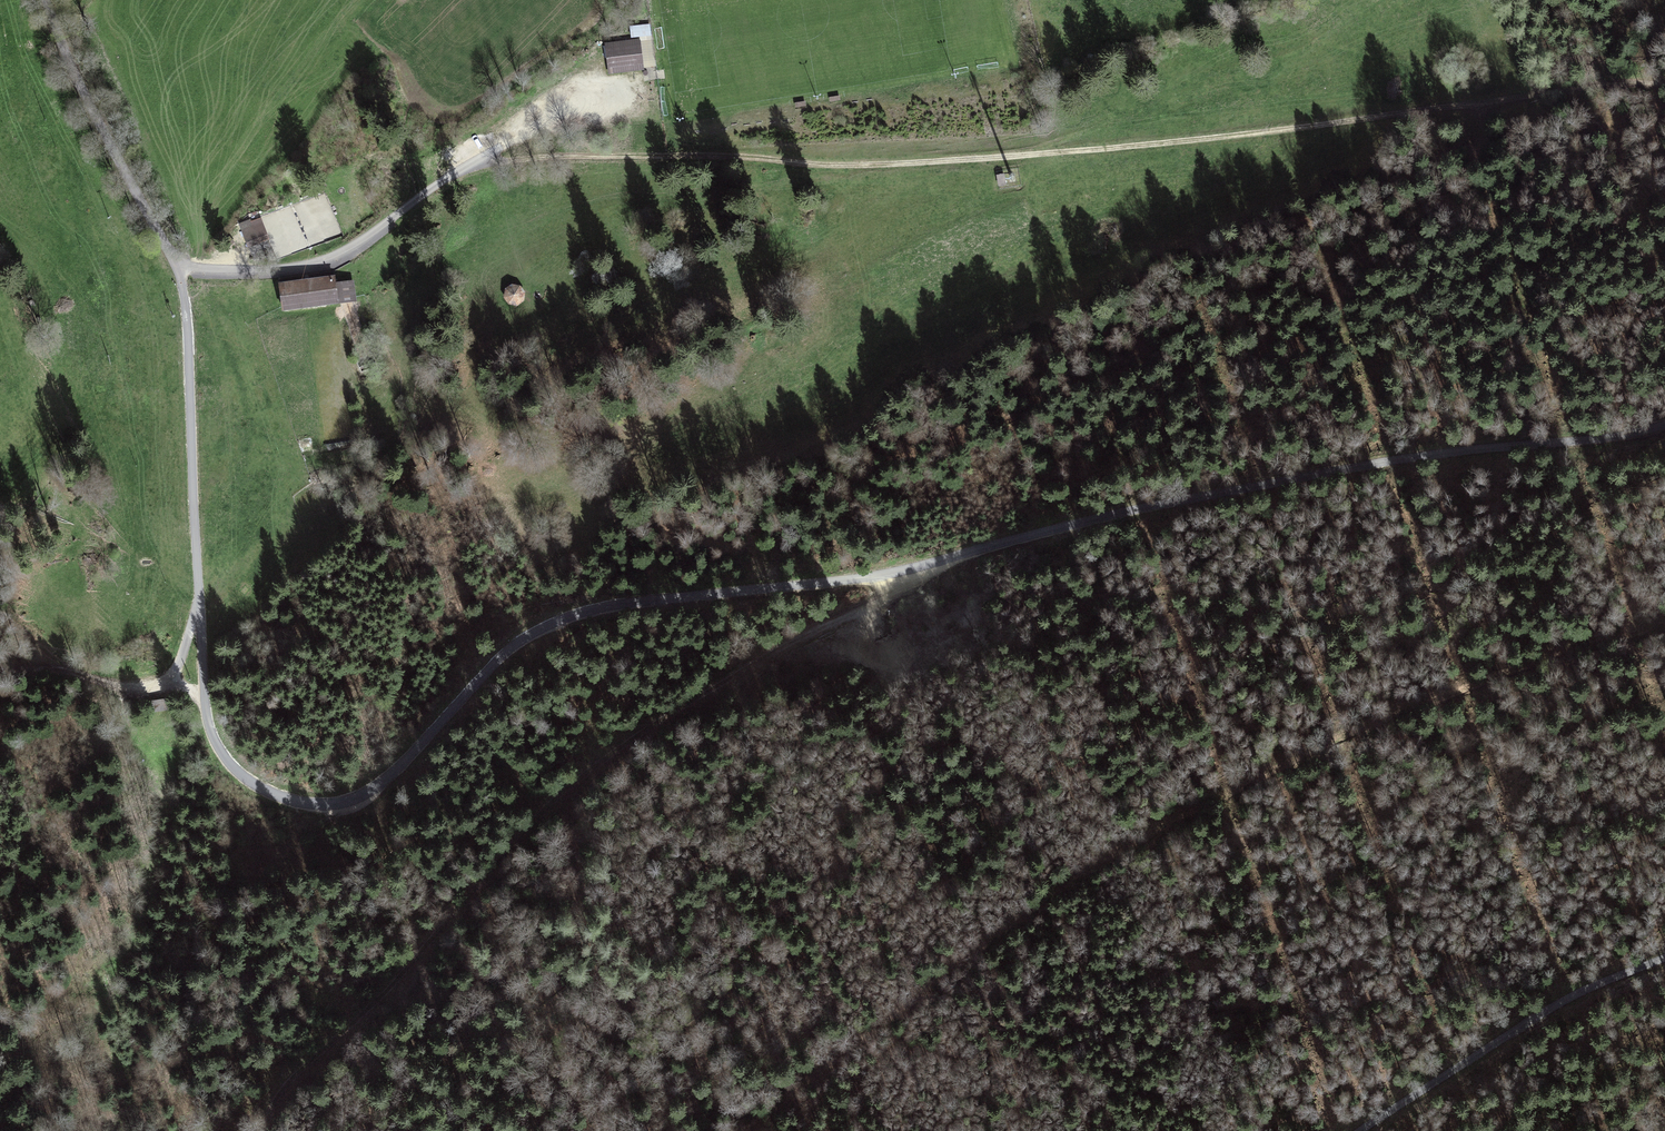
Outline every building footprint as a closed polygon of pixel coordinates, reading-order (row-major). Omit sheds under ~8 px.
[(615,44),(618,66),(609,67),(609,72),(642,68),(639,41),(615,44)] [(1005,183),(1004,175),(997,176),(998,185),(1005,183)] [(250,221),(240,226),(248,247),(259,243),(250,221)] [(354,297),(352,282),(335,284),(335,279),(280,287),(283,307),(354,297)]
